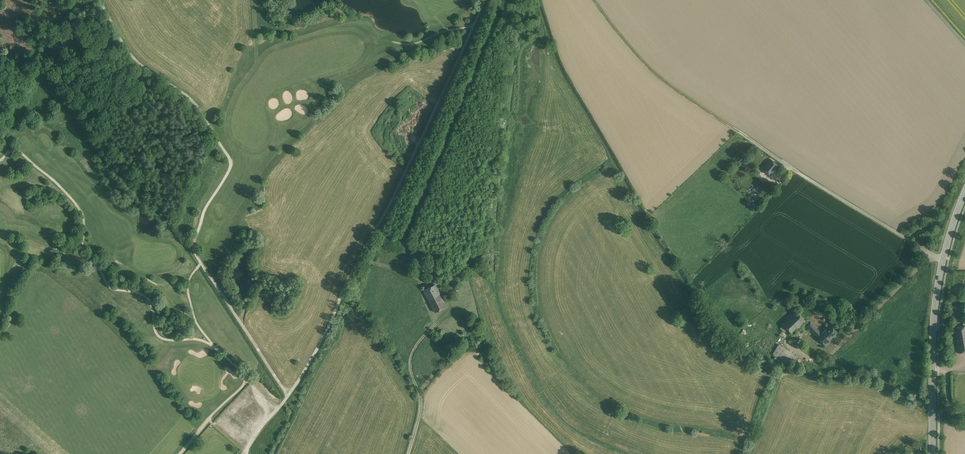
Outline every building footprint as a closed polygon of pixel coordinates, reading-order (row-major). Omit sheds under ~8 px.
[(779,166),(771,159),(763,169),(771,176),(779,166)] [(459,290),(452,277),(448,279),(455,292),(459,290)] [(435,285),(424,291),(429,300),(440,294),(435,285)] [(440,294),(429,300),(435,312),(447,307),(440,294)] [(796,311),(783,324),(792,334),(806,321),(796,311)] [(817,336),(805,347),(814,357),(830,343),(820,333),(811,323),(808,327),(817,336)] [(830,324),(820,333),(830,343),(839,334),(830,324)] [(954,328),(956,339),(964,337),(964,326),(954,328)] [(956,339),(958,353),(964,352),(964,337),(956,339)] [(796,356),(779,345),(773,353),(776,355),(780,358),(790,365),(796,356)]
